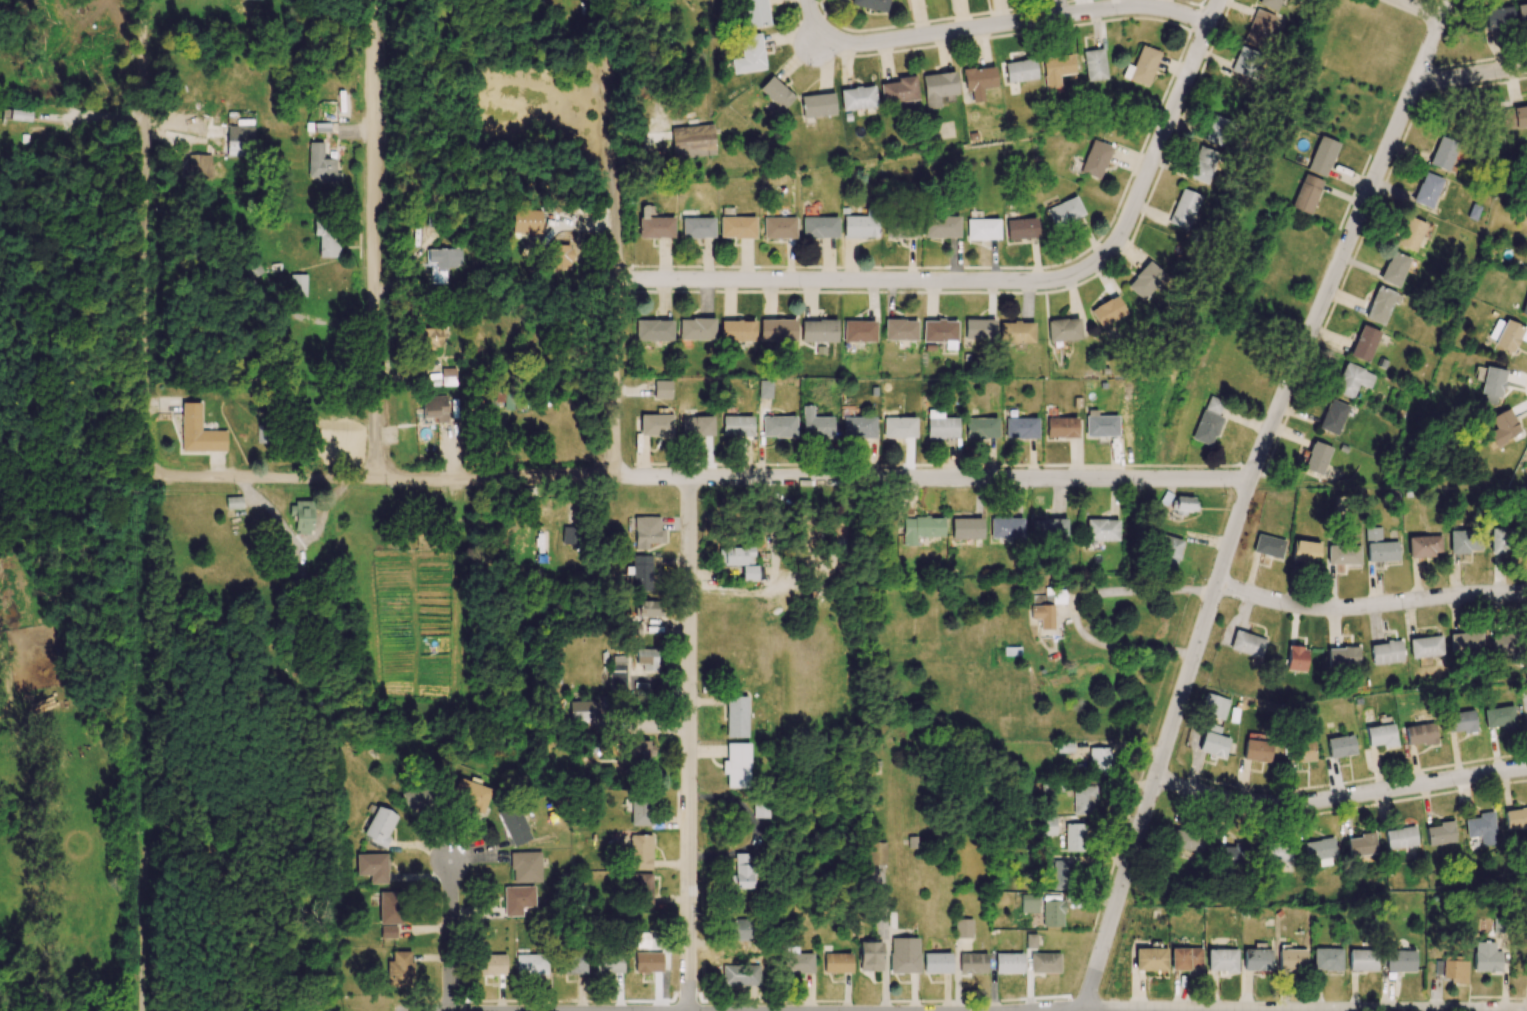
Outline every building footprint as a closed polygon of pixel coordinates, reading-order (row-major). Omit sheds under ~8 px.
[(765,0),(742,0),(747,28),(769,24),(765,0)] [(888,0),(851,0),(849,4),(884,13),(888,0)] [(1280,0),(1259,0),(1257,5),(1275,12),(1280,0)] [(1526,25),(1526,3),(1516,4),(1519,26),(1526,25)] [(1484,11),(1487,30),(1515,24),(1511,6),(1484,11)] [(1263,48),(1274,15),(1254,9),(1244,42),(1263,48)] [(731,59),(732,73),(764,70),(761,34),(739,36),(741,58),(731,59)] [(1160,52),(1141,45),(1132,66),(1126,64),(1122,76),(1147,86),(1160,52)] [(1230,71),(1253,80),(1262,55),(1239,46),(1230,71)] [(1085,81),(1105,79),(1103,49),(1083,51),(1085,81)] [(1041,58),(1046,92),(1060,90),(1058,75),(1074,73),(1071,53),(1041,58)] [(1007,82),(1036,80),(1034,59),(1005,61),(1007,82)] [(962,70),(965,94),(983,93),(982,89),(996,87),(994,66),(962,70)] [(958,94),(954,71),(922,76),(927,109),(940,107),(939,97),(958,94)] [(918,99),(914,75),(897,78),(898,81),(879,84),(883,105),(918,99)] [(782,110),(794,97),(771,76),(758,89),(782,110)] [(840,89),(842,110),(876,107),(874,86),(840,89)] [(802,117),(834,116),(834,94),(801,95),(802,117)] [(1500,110),(1502,129),(1526,126),(1526,107),(1500,110)] [(31,121),(31,110),(10,109),(9,121),(31,121)] [(1227,121),(1212,115),(1202,140),(1218,146),(1227,121)] [(330,123),(313,123),(313,132),(330,132),(330,123)] [(713,125),(671,127),(673,158),(715,155),(713,125)] [(253,126),(227,126),(227,155),(253,156),(253,126)] [(1448,172),(1460,139),(1441,132),(1428,164),(1448,172)] [(1326,177),(1338,143),(1319,135),(1306,170),(1326,177)] [(1110,145),(1090,140),(1081,174),(1101,179),(1110,145)] [(308,177),(317,177),(316,184),(341,184),(341,172),(336,172),(336,159),(323,159),(323,142),(308,142),(308,177)] [(1206,185),(1219,154),(1199,146),(1186,177),(1206,185)] [(212,179),(212,155),(190,155),(190,180),(212,179)] [(1443,179),(1424,171),(1412,201),(1431,209),(1443,179)] [(1322,180),(1302,174),(1291,209),(1311,215),(1322,180)] [(1168,224),(1188,230),(1199,195),(1179,189),(1168,224)] [(1045,210),(1054,228),(1083,214),(1074,196),(1045,210)] [(673,217),(654,217),(653,205),(638,206),(639,238),(673,237),(673,217)] [(541,210),(511,209),(510,232),(540,233),(541,210)] [(843,238),(877,237),(876,209),(866,209),(866,216),(843,216),(843,238)] [(959,238),(959,216),(924,216),(924,238),(959,238)] [(1395,244),(1415,252),(1426,224),(1406,216),(1395,244)] [(713,217),(681,218),(682,238),(714,237),(713,217)] [(720,237),(755,238),(755,217),(720,217),(720,237)] [(795,217),(763,217),(763,238),(795,238),(795,217)] [(838,217),(802,218),(802,238),(838,238),(838,217)] [(917,237),(916,217),(885,218),(886,238),(917,237)] [(1006,219),(1007,240),(1037,239),(1036,218),(1006,219)] [(999,220),(967,219),(966,239),(999,240),(999,220)] [(319,257),(338,257),(338,223),(314,223),(314,235),(319,235),(319,257)] [(570,268),(570,244),(549,245),(549,268),(570,268)] [(428,249),(429,284),(447,284),(447,267),(462,267),(461,248),(428,249)] [(1410,258),(1391,251),(1379,281),(1399,288),(1410,258)] [(1164,276),(1148,261),(1125,286),(1141,301),(1164,276)] [(307,274),(291,274),(292,297),(307,296),(307,274)] [(1384,325),(1392,302),(1398,304),(1401,295),(1376,285),(1364,318),(1384,325)] [(1090,309),(1098,327),(1126,314),(1117,296),(1090,309)] [(1526,342),(1526,329),(1497,316),(1486,341),(1513,352),(1519,338),(1526,342)] [(715,319),(679,318),(679,339),(714,340),(715,319)] [(1048,341),(1080,340),(1079,318),(1047,319),(1048,341)] [(796,320),(760,319),(760,341),(795,341),(796,320)] [(964,339),(994,340),(995,320),(965,319),(964,339)] [(672,320),(635,320),(635,341),(673,341),(672,320)] [(836,342),(836,321),(802,320),(801,341),(836,342)] [(875,342),(875,321),(844,320),(844,342),(875,342)] [(884,340),(916,340),(916,320),(884,320),(884,340)] [(945,342),(944,349),(956,349),(956,321),(923,320),(923,342),(945,342)] [(755,321),(720,321),(721,341),(755,341),(755,321)] [(999,322),(1000,343),(1034,342),(1033,322),(999,322)] [(1350,357),(1370,363),(1379,331),(1359,325),(1350,357)] [(443,347),(442,327),(421,328),(422,348),(443,347)] [(1352,399),(1358,384),(1370,389),(1375,374),(1345,363),(1333,392),(1352,399)] [(1505,370),(1484,367),(1479,403),(1494,405),(1495,397),(1501,398),(1505,370)] [(670,399),(671,380),(653,380),(653,398),(670,399)] [(771,398),(771,380),(758,380),(758,398),(771,398)] [(436,422),(447,422),(446,396),(421,397),(422,418),(436,417),(436,422)] [(1218,416),(1223,401),(1205,396),(1193,440),(1212,445),(1220,417),(1218,416)] [(1348,406),(1329,398),(1318,428),(1337,436),(1348,406)] [(225,451),(225,431),(200,430),(200,403),(182,403),(181,451),(225,451)] [(832,417),(812,417),(812,405),(802,405),(802,438),(832,438),(832,417)] [(1494,445),(1520,434),(1510,408),(1490,417),(1495,429),(1488,432),(1494,445)] [(926,438),(957,438),(957,418),(942,417),(942,410),(927,410),(926,438)] [(1086,436),(1120,436),(1120,415),(1096,416),(1096,410),(1085,410),(1086,436)] [(640,436),(671,437),(672,415),(640,414),(640,436)] [(680,417),(681,436),(713,435),(712,416),(680,417)] [(752,416),(722,416),(722,437),(752,437),(752,416)] [(796,416),(763,416),(763,437),(796,437),(796,416)] [(875,438),(874,416),(842,417),(843,439),(875,438)] [(915,417),(883,418),(883,438),(915,438),(915,417)] [(1077,437),(1077,417),(1047,418),(1047,438),(1077,437)] [(997,418),(965,418),(965,438),(997,438),(997,418)] [(1037,439),(1037,418),(1005,418),(1005,438),(1037,439)] [(257,443),(269,444),(269,425),(257,425),(257,443)] [(1304,470),(1324,475),(1331,446),(1311,441),(1304,470)] [(1196,497),(1173,496),(1172,515),(1186,515),(1186,511),(1195,512),(1196,497)] [(242,497),(225,497),(226,509),(242,509),(242,497)] [(295,515),(294,534),(311,534),(311,502),(289,502),(288,515),(295,515)] [(659,516),(634,516),(634,549),(648,549),(648,543),(664,543),(664,530),(659,530),(659,516)] [(943,537),(943,517),(903,518),(903,546),(916,546),(916,537),(943,537)] [(982,518),(951,517),(951,539),(981,539),(982,518)] [(990,537),(1021,538),(1022,518),(990,518),(990,537)] [(1066,519),(1030,518),(1030,536),(1066,537),(1066,519)] [(1117,541),(1118,519),(1086,519),(1086,541),(1117,541)] [(562,544),(577,545),(577,527),(563,527),(562,544)] [(1366,562),(1398,561),(1397,542),(1381,542),(1381,527),(1365,528),(1366,562)] [(1507,528),(1490,528),(1489,553),(1506,553),(1507,528)] [(1449,552),(1475,553),(1476,531),(1450,530),(1449,552)] [(1285,541),(1257,534),(1252,551),(1280,559),(1285,541)] [(1442,556),(1441,535),(1408,536),(1408,557),(1442,556)] [(1181,539),(1161,536),(1156,566),(1175,570),(1181,539)] [(1292,561),(1319,563),(1320,543),(1293,541),(1292,561)] [(1360,546),(1328,545),(1327,564),(1360,564),(1360,546)] [(753,546),(720,547),(720,565),(753,564),(753,546)] [(632,590),(652,590),(651,555),(631,555),(632,590)] [(756,581),(756,565),(741,565),(741,581),(756,581)] [(1065,604),(1065,592),(1048,592),(1047,603),(1065,604)] [(636,601),(636,616),(656,616),(657,601),(636,601)] [(1030,605),(1031,619),(1040,618),(1040,629),(1054,629),(1053,605),(1030,605)] [(1260,658),(1266,640),(1235,630),(1229,649),(1260,658)] [(1483,632),(1450,633),(1451,653),(1484,652),(1483,632)] [(1491,635),(1492,655),(1514,654),(1514,634),(1491,635)] [(1444,655),(1442,635),(1408,639),(1411,659),(1444,655)] [(1401,641),(1370,644),(1372,665),(1403,662),(1401,641)] [(1308,648),(1288,646),(1285,670),(1305,672),(1308,648)] [(1327,648),(1327,667),(1359,666),(1359,647),(1327,648)] [(656,671),(656,649),(635,649),(635,663),(642,664),(642,671),(656,671)] [(610,689),(625,689),(625,656),(609,656),(610,689)] [(1224,720),(1230,700),(1205,692),(1199,712),(1224,720)] [(747,697),(726,696),(726,737),(747,738),(747,697)] [(593,722),(593,701),(568,701),(569,723),(593,722)] [(1516,727),(1513,706),(1483,710),(1486,728),(1500,726),(1501,729),(1516,727)] [(1474,711),(1447,714),(1449,733),(1476,731),(1474,711)] [(1437,742),(1433,722),(1404,727),(1407,747),(1437,742)] [(1221,727),(1205,723),(1199,752),(1225,758),(1229,738),(1219,736),(1221,727)] [(1367,746),(1381,744),(1382,747),(1396,746),(1393,724),(1365,727),(1367,746)] [(1355,754),(1352,735),(1325,739),(1329,758),(1355,754)] [(1243,760),(1270,762),(1272,742),(1245,739),(1243,760)] [(1290,762),(1314,761),(1314,741),(1289,741),(1290,762)] [(622,742),(622,760),(653,761),(653,742),(622,742)] [(749,743),(726,743),(726,761),(722,761),(721,774),(726,774),(726,788),(749,788),(749,743)] [(1110,774),(1109,748),(1088,748),(1089,775),(1110,774)] [(458,777),(450,800),(484,811),(491,789),(479,785),(481,780),(470,777),(469,781),(458,777)] [(437,804),(427,782),(400,793),(410,816),(437,804)] [(1073,814),(1094,814),(1094,786),(1073,786),(1073,814)] [(630,801),(630,826),(649,825),(648,800),(630,801)] [(768,818),(767,800),(752,801),(753,818),(768,818)] [(497,812),(512,847),(531,839),(517,804),(497,812)] [(383,847),(398,816),(377,806),(362,837),(383,847)] [(1504,811),(1507,830),(1526,827),(1526,807),(1504,811)] [(1481,846),(1496,845),(1493,812),(1477,813),(1478,818),(1464,819),(1466,837),(1480,836),(1481,846)] [(1425,827),(1427,845),(1455,843),(1453,821),(1438,822),(1438,826),(1425,827)] [(1065,851),(1085,851),(1086,824),(1065,824),(1065,851)] [(1386,849),(1417,846),(1415,827),(1384,830),(1386,849)] [(1201,852),(1203,832),(1175,829),(1173,849),(1201,852)] [(1348,856),(1376,855),(1375,832),(1359,833),(1360,838),(1347,839),(1348,856)] [(651,869),(651,835),(628,835),(628,869),(651,869)] [(886,842),(869,842),(869,864),(886,865),(886,842)] [(1233,847),(1219,847),(1220,865),(1251,864),(1250,843),(1233,843),(1233,847)] [(1264,862),(1290,862),(1290,844),(1264,844),(1264,862)] [(511,852),(511,883),(541,882),(540,851),(511,852)] [(357,875),(369,875),(369,884),(387,883),(386,854),(356,854),(357,875)] [(750,888),(749,865),(746,865),(745,854),(733,854),(734,875),(729,875),(729,888),(750,888)] [(1052,890),(1070,890),(1071,861),(1053,861),(1052,890)] [(631,874),(632,905),(652,905),(651,873),(631,874)] [(504,886),(504,916),(522,916),(522,907),(534,907),(534,886),(504,886)] [(379,925),(400,924),(400,892),(379,892),(379,925)] [(1038,913),(1037,893),(1021,894),(1021,913),(1038,913)] [(1042,926),(1063,927),(1063,900),(1043,900),(1042,926)] [(728,940),(751,939),(750,918),(727,920),(728,940)] [(972,938),(972,919),(955,919),(955,938),(972,938)] [(379,927),(380,939),(396,938),(396,926),(379,927)] [(650,932),(636,932),(636,947),(649,947),(650,932)] [(1036,934),(1026,934),(1026,948),(1036,948),(1036,934)] [(918,938),(890,938),(891,973),(919,973),(918,938)] [(881,942),(859,942),(860,971),(882,971),(881,942)] [(1500,972),(1501,951),(1494,951),(1494,942),(1474,942),(1473,971),(1500,972)] [(813,973),(812,953),(797,953),(797,947),(785,947),(786,973),(813,973)] [(1166,948),(1135,949),(1136,971),(1167,970),(1166,948)] [(1202,948),(1171,948),(1171,970),(1202,969),(1202,948)] [(1312,970),(1342,970),(1342,949),(1312,948),(1312,970)] [(1237,950),(1207,949),(1206,972),(1237,972),(1237,950)] [(1271,950),(1243,949),(1243,971),(1270,971),(1271,950)] [(1278,971),(1306,970),(1306,949),(1278,949),(1278,971)] [(1348,949),(1348,971),(1376,971),(1376,949),(1348,949)] [(1415,951),(1385,950),(1384,971),(1415,972),(1415,951)] [(386,987),(412,987),(412,951),(392,951),(392,961),(386,961),(386,987)] [(661,952),(635,953),(635,972),(662,972),(661,952)] [(622,953),(596,954),(596,974),(623,973),(622,953)] [(851,953),(823,953),(823,973),(851,973),(851,953)] [(951,973),(950,953),(923,954),(923,973),(951,973)] [(986,973),(986,953),(959,954),(959,973),(986,973)] [(995,973),(1022,973),(1022,953),(995,953),(995,973)] [(1031,973),(1060,973),(1059,953),(1030,953),(1031,973)] [(506,974),(505,954),(476,955),(477,975),(506,974)] [(547,954),(516,955),(517,976),(547,974),(547,954)] [(586,974),(586,954),(559,955),(559,974),(586,974)] [(1467,961),(1434,960),(1434,974),(1441,975),(1441,982),(1467,982),(1467,961)] [(759,966),(724,965),(723,985),(758,986),(759,966)]
